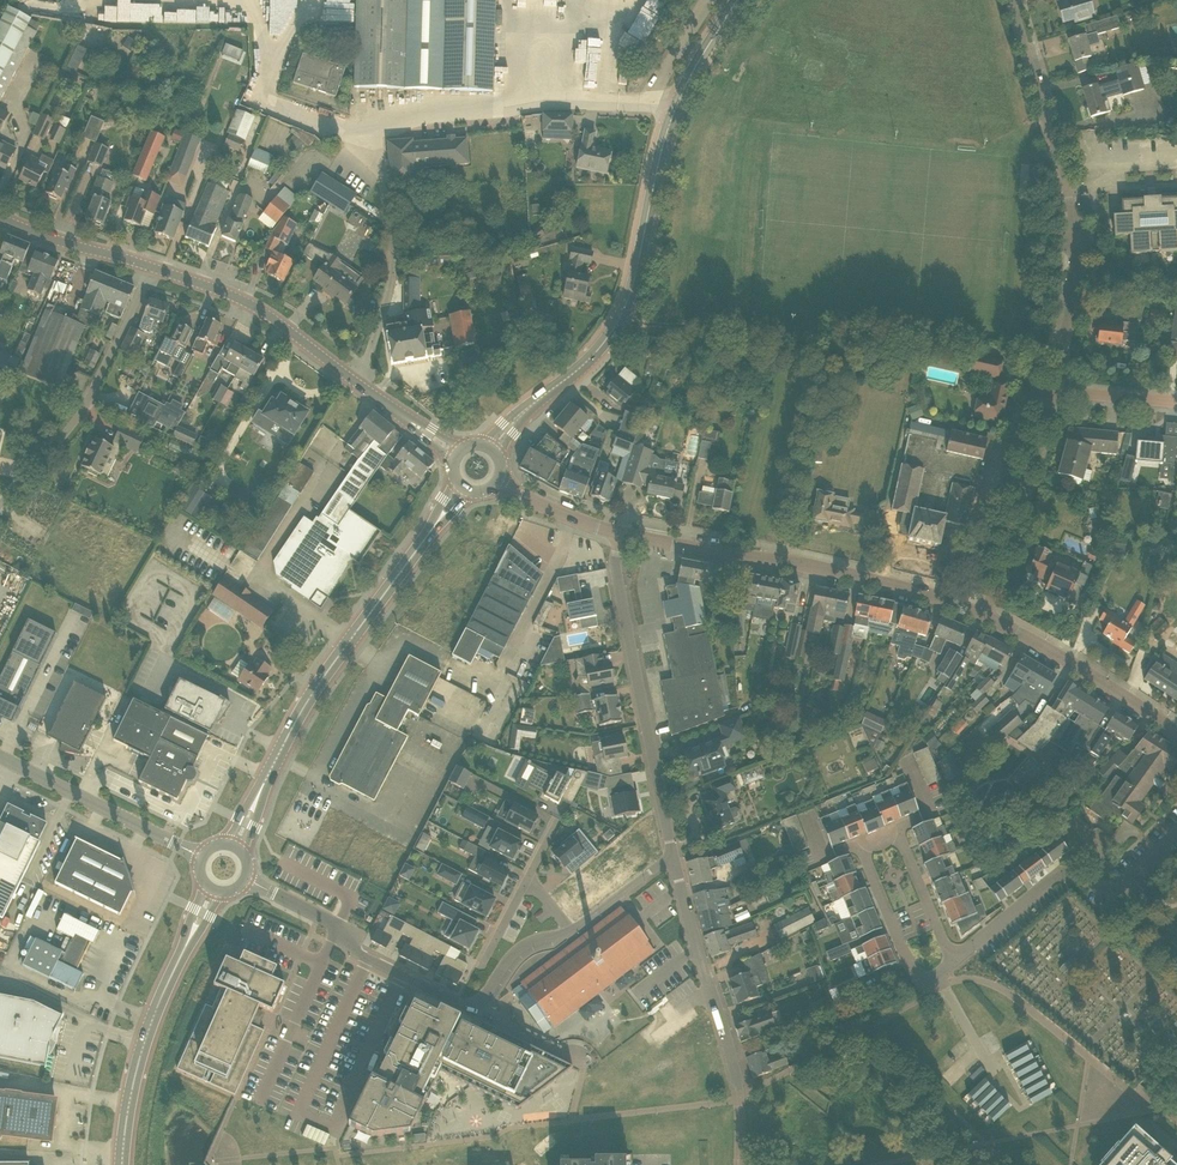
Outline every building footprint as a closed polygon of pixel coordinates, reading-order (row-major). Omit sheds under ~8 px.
[(285,0),(267,0),(267,14),(284,14),(285,0)] [(495,32),(496,0),(357,0),(354,88),(493,92),(495,32)] [(1065,2),(1058,4),(1063,23),(1074,19),(1075,23),(1092,18),(1092,16),(1096,15),(1091,0),(1064,0),(1065,2)] [(638,54),(659,7),(649,2),(645,10),(640,7),(635,16),(631,14),(617,44),(638,54)] [(27,27),(31,20),(9,7),(0,24),(0,78),(27,27)] [(207,15),(197,15),(197,21),(228,21),(229,7),(207,7),(207,15)] [(99,10),(98,21),(150,22),(150,13),(137,13),(137,8),(121,8),(121,11),(99,10)] [(344,13),(324,15),(325,21),(344,19),(344,13)] [(1078,73),(1089,70),(1090,70),(1087,58),(1091,57),(1087,44),(1099,41),(1098,35),(1121,28),(1118,16),(1084,26),(1087,36),(1069,41),(1078,73)] [(85,39),(101,46),(108,30),(92,23),(85,39)] [(27,27),(0,78),(0,102),(29,48),(37,32),(27,27)] [(598,86),(602,37),(586,36),(585,55),(573,54),(572,74),(583,75),(582,85),(598,86)] [(76,44),(65,67),(76,73),(87,49),(76,44)] [(240,63),(244,53),(226,46),(222,56),(240,63)] [(303,55),(297,72),(293,84),(336,98),(346,69),(303,55)] [(1091,117),(1111,111),(1107,99),(1123,94),(1123,95),(1144,89),(1137,66),(1116,71),(1119,81),(1097,87),(1096,86),(1097,86),(1083,90),(1085,98),(1086,98),(1091,116),(1091,117)] [(9,115),(0,110),(0,131),(9,115)] [(242,139),(252,116),(237,110),(228,133),(242,139)] [(42,114),(33,136),(44,141),(53,119),(42,114)] [(544,115),(543,131),(572,132),(572,115),(544,115)] [(82,138),(96,143),(105,122),(91,116),(82,138)] [(56,125),(50,140),(60,144),(66,129),(56,125)] [(151,131),(132,176),(147,182),(166,138),(151,131)] [(577,168),(606,174),(611,153),(592,149),(595,133),(586,131),(583,147),(582,147),(577,168)] [(187,177),(201,139),(186,133),(171,171),(187,177)] [(306,145),(295,135),(287,144),(299,154),(306,145)] [(388,142),(391,183),(399,183),(400,192),(424,190),(424,180),(416,181),(415,169),(450,166),(450,169),(457,168),(457,165),(469,164),(467,139),(455,140),(455,136),(448,137),(448,141),(413,143),(413,140),(388,142)] [(16,149),(0,141),(0,165),(7,168),(16,149)] [(110,149),(96,143),(88,162),(102,168),(110,149)] [(247,167),(265,173),(272,153),(254,147),(247,167)] [(42,177),(44,172),(48,174),(54,161),(42,155),(40,161),(31,156),(25,169),(26,169),(20,180),(36,188),(42,177)] [(64,171),(56,167),(52,175),(54,176),(46,193),(50,195),(49,196),(57,200),(58,198),(61,200),(67,186),(69,187),(76,169),(67,165),(64,171)] [(311,192),(345,214),(357,195),(322,174),(311,192)] [(95,197),(86,219),(103,225),(112,203),(107,201),(114,183),(98,177),(91,196),(95,197)] [(194,219),(186,238),(209,247),(217,229),(210,226),(213,219),(217,221),(229,192),(209,184),(194,219)] [(262,214),(276,225),(282,217),(298,198),(284,187),(262,214)] [(130,197),(126,208),(129,209),(125,221),(141,227),(146,212),(154,215),(161,197),(145,191),(141,201),(133,198),(133,199),(130,197)] [(243,225),(248,213),(254,200),(242,195),(240,196),(230,219),(222,236),(236,242),(243,225)] [(1089,195),(1077,196),(1079,212),(1091,211),(1089,195)] [(1160,200),(1160,199),(1144,200),(1144,201),(1122,202),(1123,217),(1114,217),(1115,237),(1130,236),(1131,254),(1151,253),(1151,252),(1159,251),(1159,253),(1176,252),(1176,199),(1160,200)] [(164,205),(157,223),(159,224),(155,233),(173,240),(184,213),(164,205)] [(273,233),(265,249),(272,252),(270,258),(271,258),(267,267),(270,269),(268,275),(283,282),(293,262),(282,256),(298,225),(285,218),(273,233)] [(8,236),(0,254),(4,256),(0,266),(0,279),(7,281),(16,260),(22,263),(29,249),(31,245),(8,236)] [(59,261),(29,249),(22,263),(18,272),(27,275),(28,271),(34,273),(26,290),(39,295),(47,279),(50,280),(59,261)] [(580,276),(583,262),(591,264),(593,254),(573,250),(571,260),(572,260),(569,274),(567,273),(565,282),(567,282),(564,297),(589,302),(590,295),(586,294),(589,278),(580,276)] [(352,295),(357,289),(357,288),(346,280),(350,274),(343,269),(346,265),(334,256),(333,255),(325,265),(314,281),(325,289),(323,292),(333,299),(335,296),(346,304),(347,303),(350,305),(351,306),(352,306),(354,306),(356,306),(357,305),(358,303),(358,302),(358,300),(358,299),(357,298),(355,297),(352,295)] [(35,337),(25,363),(21,374),(59,390),(85,326),(95,330),(104,308),(101,307),(103,301),(101,300),(111,278),(96,272),(92,283),(80,310),(75,322),(45,310),(35,337)] [(110,305),(109,307),(106,313),(121,320),(125,310),(135,287),(111,278),(101,300),(103,301),(101,307),(104,308),(106,304),(110,305)] [(400,325),(386,327),(387,334),(386,334),(392,365),(427,359),(427,358),(424,341),(417,342),(415,330),(422,329),(433,327),(430,310),(420,311),(420,279),(404,279),(404,314),(406,325),(400,326),(400,325)] [(1160,308),(1161,301),(1144,300),(1132,299),(1128,323),(1123,323),(1123,325),(1100,322),(1098,338),(1096,338),(1096,344),(1101,344),(1101,343),(1118,345),(1117,346),(1122,347),(1123,340),(1134,342),(1135,335),(1138,335),(1139,324),(1141,324),(1143,306),(1160,308)] [(150,300),(145,316),(144,316),(139,330),(150,334),(154,320),(163,323),(169,306),(150,300)] [(60,315),(62,310),(48,304),(46,309),(60,315)] [(453,315),(458,346),(458,347),(474,344),(469,312),(453,315)] [(217,347),(222,334),(219,332),(222,325),(207,319),(199,339),(197,338),(192,350),(203,355),(208,343),(217,347)] [(168,367),(172,359),(179,345),(185,349),(194,332),(180,325),(172,341),(166,338),(155,361),(168,367)] [(106,337),(114,339),(116,328),(109,326),(106,337)] [(145,336),(140,333),(131,329),(121,350),(131,355),(133,351),(137,353),(145,336)] [(442,356),(441,350),(440,346),(435,347),(435,345),(432,345),(430,334),(423,336),(422,329),(415,330),(417,342),(424,341),(427,358),(442,356)] [(236,377),(240,369),(249,352),(235,343),(226,360),(219,356),(205,379),(214,384),(220,372),(233,380),(235,378),(235,377),(236,377)] [(661,349),(657,345),(656,343),(647,350),(653,357),(662,351),(661,349)] [(94,369),(101,355),(91,350),(84,364),(94,369)] [(0,352),(0,368),(16,374),(21,360),(0,352)] [(235,378),(243,383),(240,388),(246,391),(255,376),(264,360),(249,352),(240,369),(236,377),(235,377),(235,378)] [(998,378),(1002,362),(972,355),(970,364),(984,367),(982,375),(998,378)] [(186,369),(178,366),(173,376),(180,380),(186,369)] [(608,397),(620,407),(624,402),(625,403),(636,390),(618,376),(608,389),(612,393),(608,397)] [(1003,412),(1005,406),(1009,387),(994,383),(990,398),(979,396),(977,402),(974,417),(996,422),(999,411),(1003,412)] [(212,399),(220,402),(226,387),(218,384),(212,399)] [(273,402),(264,416),(260,413),(254,423),(259,426),(260,423),(270,429),(274,422),(282,428),(280,432),(291,438),(308,413),(282,397),(277,404),(273,402)] [(127,417),(133,419),(153,428),(157,422),(164,409),(144,399),(142,402),(137,399),(127,417)] [(571,405),(567,410),(564,414),(563,414),(562,415),(579,429),(586,421),(593,420),(596,416),(586,408),(578,401),(574,407),(571,405)] [(157,422),(175,431),(183,416),(165,406),(164,409),(157,422)] [(628,407),(624,418),(640,424),(644,413),(628,407)] [(376,472),(380,466),(388,455),(402,436),(400,439),(392,433),(395,430),(374,413),(348,445),(344,449),(351,455),(352,454),(359,459),(376,472)] [(579,429),(562,415),(561,416),(562,416),(554,425),(564,433),(559,439),(570,448),(573,444),(573,437),(579,429)] [(951,431),(951,432),(911,423),(894,504),(892,511),(913,515),(922,478),(953,485),(954,478),(969,481),(968,488),(974,490),(982,454),(984,454),(987,440),(951,431)] [(89,447),(89,449),(90,450),(88,454),(87,453),(86,455),(87,455),(82,466),(89,470),(88,472),(97,477),(98,474),(101,475),(107,478),(112,468),(122,446),(138,453),(146,436),(122,425),(114,442),(115,442),(113,447),(95,439),(91,448),(89,447)] [(178,426),(173,437),(195,446),(199,435),(178,426)] [(604,432),(595,427),(592,435),(601,439),(604,432)] [(1116,455),(1118,432),(1069,428),(1065,442),(1069,443),(1067,451),(1065,450),(1059,474),(1082,480),(1089,481),(1092,471),(1085,470),(1090,453),(1116,455)] [(719,433),(704,430),(698,458),(707,460),(711,443),(717,444),(719,433)] [(636,439),(619,432),(614,445),(631,452),(636,439)] [(559,490),(567,470),(562,467),(569,453),(570,453),(547,434),(533,451),(530,450),(519,469),(538,479),(538,478),(559,490)] [(208,448),(211,440),(199,436),(196,444),(208,448)] [(1136,462),(1161,464),(1160,466),(1170,467),(1170,464),(1174,437),(1160,436),(1159,444),(1137,442),(1136,462)] [(435,463),(409,442),(395,457),(393,459),(388,455),(380,466),(386,471),(388,468),(399,477),(407,467),(422,479),(435,463)] [(570,471),(567,470),(559,490),(560,490),(582,499),(583,499),(583,498),(590,479),(591,474),(593,470),(595,465),(600,451),(583,445),(572,458),(575,459),(570,471)] [(822,445),(811,445),(811,462),(822,462),(822,445)] [(672,498),(672,497),(681,499),(684,486),(676,485),(680,464),(661,460),(656,456),(652,455),(652,453),(635,447),(634,447),(621,481),(623,482),(636,486),(636,485),(643,482),(650,483),(648,494),(657,495),(657,497),(670,499),(671,498),(672,498)] [(314,605),(326,603),(329,599),(326,597),(351,559),(359,565),(361,562),(361,561),(364,552),(371,542),(379,535),(379,536),(381,532),(350,511),(376,472),(359,459),(315,524),(304,517),(274,562),(276,575),(312,600),(310,603),(314,605)] [(591,487),(594,488),(591,496),(600,499),(601,501),(604,502),(606,501),(609,502),(616,479),(608,476),(608,464),(600,462),(591,487)] [(299,463),(285,485),(300,494),(301,495),(314,473),(299,463)] [(974,490),(968,488),(953,485),(922,478),(913,515),(908,540),(939,547),(945,522),(966,527),(974,490)] [(728,512),(730,501),(734,482),(719,479),(717,490),(716,490),(715,496),(700,493),(698,504),(714,507),(713,509),(728,512)] [(285,485),(243,551),(257,561),(300,494),(285,485)] [(180,509),(202,523),(216,501),(194,486),(180,509)] [(1168,508),(1171,493),(1156,491),(1154,506),(1168,508)] [(854,510),(847,509),(849,499),(835,496),(835,497),(820,494),(815,518),(835,522),(835,524),(850,527),(852,521),(863,523),(862,526),(871,528),(874,513),(865,511),(864,516),(853,513),(854,510)] [(1113,554),(1124,554),(1125,536),(1113,536),(1113,554)] [(1051,553),(1039,547),(1030,567),(1036,569),(1034,574),(1045,579),(1042,584),(1047,586),(1046,589),(1058,595),(1059,597),(1064,599),(1066,598),(1076,602),(1086,578),(1068,569),(1067,571),(1047,562),(1051,553)] [(461,638),(454,652),(452,656),(463,661),(471,665),(475,658),(480,648),(484,650),(499,658),(532,596),(530,595),(540,578),(508,551),(507,550),(461,638)] [(722,584),(722,581),(725,569),(724,569),(723,570),(708,567),(708,566),(682,561),(677,584),(677,585),(666,587),(675,632),(664,634),(673,679),(661,681),(672,736),(673,736),(673,734),(725,716),(723,706),(730,705),(724,675),(717,677),(704,614),(709,615),(712,600),(721,601),(724,585),(722,584)] [(1081,562),(1077,570),(1088,575),(1092,566),(1081,562)] [(753,606),(759,577),(748,575),(742,610),(752,612),(753,606)] [(575,591),(572,576),(557,579),(560,593),(575,591)] [(778,601),(782,581),(759,577),(753,606),(752,612),(751,616),(770,620),(773,606),(774,600),(778,601)] [(213,595),(261,628),(273,611),(247,594),(248,592),(243,589),(242,590),(224,578),(213,595)] [(794,613),(797,596),(800,584),(782,581),(778,601),(774,600),(773,606),(784,608),(783,610),(794,613)] [(812,608),(807,632),(801,631),(796,656),(805,658),(807,644),(810,633),(821,635),(824,621),(822,621),(824,610),(822,610),(827,590),(817,588),(813,608),(812,608)] [(848,594),(827,590),(822,610),(824,610),(822,621),(824,621),(835,623),(836,618),(843,620),(848,594)] [(856,618),(854,625),(865,627),(870,608),(879,610),(880,601),(859,596),(854,617),(856,618)] [(593,600),(583,602),(567,605),(570,621),(579,620),(581,630),(598,626),(593,600)] [(554,604),(545,601),(533,624),(542,628),(554,604)] [(904,606),(880,601),(879,610),(870,608),(865,627),(869,628),(868,633),(893,638),(896,628),(897,625),(903,607),(904,606)] [(1124,624),(1114,618),(1116,614),(1106,609),(1100,619),(1109,624),(1103,634),(1121,644),(1120,647),(1130,653),(1136,644),(1126,638),(1132,629),(1132,628),(1145,606),(1137,601),(1124,624)] [(73,611),(81,615),(90,619),(93,614),(76,605),(73,611)] [(903,607),(897,625),(896,628),(893,638),(890,644),(899,647),(897,655),(898,658),(904,660),(907,658),(907,657),(911,659),(917,636),(916,636),(917,633),(926,636),(932,615),(903,607)] [(731,610),(733,631),(733,638),(742,637),(740,608),(731,610)] [(733,631),(731,610),(720,611),(721,626),(724,626),(725,631),(733,631)] [(926,649),(921,660),(929,664),(934,652),(940,655),(941,652),(942,652),(947,641),(960,646),(967,628),(942,617),(929,650),(926,649)] [(1158,637),(1169,628),(1160,617),(1149,626),(1158,637)] [(14,720),(56,633),(29,620),(0,678),(0,713),(14,720)] [(796,649),(799,639),(802,625),(791,622),(786,647),(796,649)] [(828,653),(839,655),(845,629),(834,626),(828,653)] [(834,680),(835,680),(833,691),(841,693),(843,682),(844,682),(855,627),(845,626),(845,629),(839,655),(834,680)] [(968,650),(946,684),(944,687),(952,692),(965,671),(964,671),(970,662),(976,665),(977,662),(981,654),(989,638),(977,632),(968,650)] [(544,638),(549,663),(565,660),(559,635),(544,638)] [(981,654),(977,662),(982,664),(994,671),(998,663),(1004,667),(1013,650),(989,638),(981,654)] [(921,660),(926,649),(920,647),(916,659),(921,660)] [(937,679),(946,684),(968,650),(960,655),(951,649),(936,671),(938,672),(936,674),(939,676),(937,679)] [(1161,653),(1144,679),(1176,701),(1176,676),(1175,675),(1176,672),(1176,663),(1161,653)] [(603,665),(601,655),(574,660),(578,676),(587,677),(589,687),(613,682),(613,678),(615,677),(613,670),(611,670),(610,663),(603,665)] [(408,711),(419,717),(442,673),(409,656),(387,699),(376,693),(331,779),(374,801),(397,758),(403,748),(408,737),(398,731),(408,711)] [(1005,688),(1013,693),(1026,683),(1031,673),(1036,676),(1041,667),(1023,656),(1005,688)] [(239,680),(250,688),(251,686),(258,692),(269,677),(267,675),(272,669),(258,659),(253,666),(250,664),(249,666),(241,660),(232,673),(240,679),(239,680)] [(970,674),(975,677),(980,668),(975,665),(970,674)] [(1046,694),(1056,675),(1041,667),(1036,676),(1031,673),(1026,683),(1009,698),(1018,708),(1024,703),(1035,709),(1045,693),(1046,694)] [(976,688),(982,695),(993,685),(994,683),(987,677),(976,688)] [(218,723),(219,724),(221,721),(220,721),(231,705),(223,699),(221,697),(220,698),(220,699),(180,679),(165,710),(211,732),(216,721),(218,723)] [(74,682),(47,737),(66,746),(65,752),(79,755),(107,698),(74,682)] [(1071,709),(1083,691),(1068,683),(1057,700),(1058,701),(1052,709),(1046,706),(1036,722),(1030,714),(1021,722),(1006,735),(1021,746),(1034,753),(1049,739),(1053,736),(1073,711),(1071,709)] [(1053,736),(1049,739),(1068,751),(1075,741),(1090,751),(1108,725),(1101,721),(1109,708),(1083,691),(1071,709),(1073,711),(1053,736)] [(574,697),(576,709),(592,706),(591,701),(589,694),(574,697)] [(977,712),(988,702),(982,695),(971,706),(977,712)] [(621,722),(616,696),(591,701),(592,706),(576,709),(577,715),(597,711),(600,726),(621,722)] [(134,699),(114,740),(129,748),(128,748),(133,751),(132,753),(138,756),(139,754),(144,756),(145,755),(150,758),(170,718),(134,699)] [(533,724),(534,709),(521,708),(520,722),(533,724)] [(861,725),(862,726),(872,750),(886,721),(867,712),(861,725)] [(1006,735),(1021,722),(1012,712),(987,733),(996,744),(1006,735)] [(1129,741),(1138,726),(1116,712),(1108,725),(1090,751),(1089,752),(1091,753),(1099,757),(1110,739),(1113,741),(1116,737),(1122,740),(1124,737),(1129,741)] [(192,770),(207,740),(209,736),(170,718),(150,758),(139,781),(177,800),(187,781),(190,781),(193,780),(195,778),(196,775),(195,772),(192,770)] [(721,726),(725,737),(728,744),(746,738),(739,719),(721,726)] [(537,728),(513,724),(509,749),(519,750),(522,736),(536,738),(537,728)] [(1176,764),(1176,751),(1149,733),(1135,749),(1172,772),(1176,764)] [(611,778),(623,775),(619,758),(628,756),(624,736),(620,737),(619,734),(612,736),(612,738),(601,741),(603,753),(595,757),(598,775),(602,776),(611,778)] [(723,762),(716,741),(699,747),(700,749),(685,754),(693,777),(698,775),(699,777),(702,776),(701,774),(711,770),(710,767),(723,762)] [(914,754),(916,760),(930,754),(928,748),(914,754)] [(1071,768),(1070,767),(1055,748),(1042,759),(1047,766),(1058,779),(1059,778),(1070,769),(1071,768)] [(1135,749),(1127,758),(1118,768),(1126,774),(1131,767),(1134,769),(1124,783),(1115,777),(1099,800),(1094,796),(1086,807),(1106,822),(1114,811),(1132,824),(1144,806),(1140,803),(1153,785),(1160,789),(1165,782),(1164,782),(1172,772),(1135,749)] [(1118,768),(1127,758),(1119,751),(1099,773),(1107,780),(1118,768)] [(949,753),(936,761),(949,780),(961,773),(949,753)] [(933,760),(930,754),(916,760),(919,766),(933,760)] [(875,758),(863,762),(866,773),(878,769),(875,758)] [(919,766),(922,773),(936,767),(933,760),(919,766)] [(1012,779),(1025,791),(1042,772),(1029,761),(1012,779)] [(458,766),(450,781),(464,788),(472,773),(458,766)] [(922,773),(924,779),(938,773),(936,767),(922,773)] [(589,772),(575,769),(570,778),(557,772),(554,777),(537,769),(530,784),(543,790),(539,799),(547,803),(549,799),(559,804),(561,800),(571,805),(581,787),(589,772)] [(598,791),(602,776),(598,775),(589,772),(581,787),(598,791)] [(941,780),(938,773),(924,779),(927,785),(941,780)] [(716,830),(727,826),(740,820),(742,815),(740,810),(735,808),(731,809),(725,794),(736,790),(731,777),(712,785),(716,796),(703,801),(707,812),(708,812),(716,830)] [(919,811),(907,783),(898,787),(901,794),(893,798),(892,798),(900,816),(899,816),(900,818),(901,819),(901,818),(918,811),(918,812),(919,811)] [(641,811),(638,799),(637,791),(634,792),(633,784),(610,788),(612,797),(609,797),(611,806),(614,817),(621,816),(626,814),(627,817),(636,815),(635,813),(641,811)] [(883,825),(884,828),(885,828),(884,825),(900,818),(899,816),(900,816),(892,798),(893,798),(890,790),(881,794),(884,802),(876,805),(875,805),(883,825)] [(865,830),(866,832),(867,835),(868,835),(867,834),(884,828),(883,825),(875,805),(876,805),(873,800),(864,803),(867,811),(859,814),(865,830)] [(502,807),(510,812),(506,821),(530,833),(530,832),(532,833),(536,826),(534,825),(535,823),(536,823),(538,818),(538,817),(514,804),(514,805),(506,801),(502,807)] [(47,824),(8,805),(0,822),(0,917),(3,919),(41,842),(38,841),(47,824)] [(859,814),(855,805),(846,808),(849,816),(841,819),(849,839),(849,840),(849,839),(866,832),(865,830),(859,814)] [(468,806),(462,817),(484,828),(489,818),(468,806)] [(841,819),(840,819),(840,820),(833,823),(830,815),(820,819),(831,847),(832,847),(832,846),(849,839),(841,819)] [(799,821),(796,816),(782,821),(785,827),(799,821)] [(942,837),(942,838),(947,835),(944,826),(936,829),(933,821),(933,820),(912,829),(912,830),(913,829),(920,846),(922,845),(942,837)] [(799,821),(785,827),(787,834),(801,828),(799,821)] [(489,827),(485,834),(494,839),(490,848),(513,860),(513,859),(516,860),(523,845),(521,844),(522,843),(499,831),(498,832),(489,827)] [(801,828),(787,834),(790,840),(804,835),(801,828)] [(603,835),(608,841),(615,835),(610,829),(603,835)] [(431,836),(422,832),(415,847),(423,851),(431,836)] [(804,835),(790,840),(792,846),(806,841),(804,835)] [(929,862),(931,861),(931,862),(947,855),(947,856),(957,852),(953,843),(945,846),(942,838),(942,837),(922,845),(920,846),(919,846),(919,847),(922,846),(929,862)] [(582,866),(598,853),(587,839),(578,846),(571,838),(562,845),(564,846),(554,854),(555,856),(554,857),(559,863),(560,862),(565,868),(576,859),(582,866)] [(1045,869),(1046,869),(1045,868),(1051,863),(1052,864),(1053,864),(1052,863),(1068,852),(1069,852),(1058,838),(1057,838),(1058,839),(1042,850),(1041,850),(1042,851),(1036,855),(1035,855),(1045,869)] [(77,839),(77,840),(55,883),(121,915),(132,893),(134,892),(135,896),(136,895),(123,856),(122,856),(123,860),(121,860),(77,839)] [(65,852),(69,841),(65,839),(60,850),(65,852)] [(746,839),(738,843),(712,854),(713,857),(707,859),(706,858),(687,863),(692,887),(712,882),(709,871),(743,857),(752,853),(746,839)] [(806,841),(792,846),(795,853),(809,847),(806,841)] [(468,842),(464,851),(481,860),(485,851),(468,842)] [(853,874),(853,873),(855,873),(848,856),(849,856),(849,855),(828,864),(832,872),(824,876),(828,885),(833,882),(853,874)] [(955,875),(947,856),(947,855),(931,862),(931,861),(929,862),(924,864),(924,865),(925,865),(933,884),(932,884),(933,885),(933,884),(955,875)] [(1023,886),(1022,886),(1023,886),(1023,885),(1029,880),(1029,881),(1030,881),(1030,880),(1045,869),(1035,855),(1036,855),(1035,855),(1035,856),(1020,867),(1019,867),(1019,868),(1013,872),(1023,886)] [(486,860),(478,874),(484,877),(483,879),(490,883),(491,881),(502,887),(510,872),(486,860)] [(404,863),(399,875),(408,879),(413,868),(404,863)] [(443,865),(437,875),(456,885),(462,875),(443,865)] [(856,872),(855,873),(853,873),(853,874),(833,882),(837,891),(829,894),(833,903),(834,902),(858,892),(860,891),(853,874),(856,873),(856,872)] [(1013,872),(1012,872),(1012,873),(997,884),(996,884),(996,885),(990,889),(989,889),(1000,903),(1000,902),(1006,897),(1007,898),(1007,897),(1022,886),(1023,886),(1013,872)] [(933,884),(933,885),(941,904),(941,905),(944,904),(943,904),(966,895),(965,894),(957,875),(958,875),(958,874),(955,875),(933,884)] [(987,886),(982,878),(973,882),(977,890),(987,886)] [(467,896),(462,904),(486,917),(487,916),(489,917),(493,908),(491,907),(492,905),(493,905),(495,901),(494,901),(495,900),(471,887),(471,888),(463,883),(460,890),(467,896)] [(694,895),(698,914),(717,909),(716,905),(726,903),(725,900),(731,899),(729,888),(713,891),(694,895)] [(851,918),(873,909),(873,910),(874,909),(873,909),(865,890),(865,889),(860,891),(858,892),(834,902),(838,912),(847,908),(851,918)] [(943,904),(944,904),(952,924),(951,924),(952,925),(957,923),(962,936),(986,918),(987,918),(981,904),(974,907),(968,894),(968,893),(965,894),(966,895),(943,904)] [(392,913),(396,905),(388,900),(384,909),(392,913)] [(478,920),(443,902),(437,913),(453,921),(450,927),(456,930),(451,940),(469,949),(475,937),(474,937),(477,931),(473,929),(478,920)] [(629,917),(622,907),(612,914),(613,915),(528,979),(528,978),(521,983),(512,990),(544,1033),(553,1026),(554,1026),(560,1021),(645,957),(645,958),(654,951),(647,941),(648,941),(630,917),(629,917)] [(809,908),(774,926),(781,938),(815,921),(809,908)] [(717,909),(698,914),(702,932),(721,928),(732,925),(729,914),(719,916),(717,909)] [(881,929),(873,910),(873,909),(851,918),(843,921),(843,922),(844,922),(848,933),(848,934),(839,938),(842,946),(848,944),(859,939),(882,929),(881,929)] [(391,916),(382,911),(381,910),(378,916),(382,918),(386,917),(390,919),(391,916)] [(75,934),(91,943),(91,942),(94,944),(101,930),(100,930),(99,931),(65,914),(57,930),(73,938),(75,934)] [(402,934),(407,924),(392,916),(383,933),(377,931),(371,942),(379,946),(378,947),(385,950),(391,939),(398,943),(403,934),(402,934)] [(829,928),(824,919),(814,925),(817,932),(818,932),(828,927),(828,928),(829,928)] [(723,931),(704,938),(711,958),(730,951),(728,946),(757,935),(753,923),(724,933),(723,931)] [(413,965),(429,935),(407,924),(402,934),(403,934),(413,939),(409,947),(405,945),(400,956),(408,961),(407,962),(413,965)] [(1172,950),(1176,947),(1176,928),(1163,939),(1172,950)] [(429,935),(413,965),(420,968),(420,967),(428,971),(434,960),(431,959),(435,951),(445,956),(446,956),(451,947),(429,935)] [(868,959),(892,949),(886,935),(855,948),(858,955),(865,952),(868,959)] [(61,963),(65,953),(36,939),(23,965),(50,978),(75,990),(74,992),(75,993),(78,985),(81,986),(83,976),(84,974),(61,963)] [(852,953),(848,944),(842,946),(826,952),(830,962),(852,953)] [(898,963),(892,949),(868,959),(861,962),(866,976),(898,963)] [(272,979),(273,977),(277,968),(244,953),(239,965),(226,959),(214,986),(227,992),(219,1010),(206,1004),(177,1069),(235,1095),(264,1031),(251,1025),(255,1017),(260,1006),(268,1010),(273,1012),(285,985),(272,979)] [(766,971),(760,954),(743,963),(747,973),(730,980),(732,987),(731,987),(734,996),(735,995),(738,1004),(759,997),(755,987),(762,985),(758,974),(766,971)] [(1064,974),(1073,964),(1078,959),(1073,955),(1059,969),(1064,974)] [(445,956),(435,975),(442,978),(441,980),(448,983),(449,982),(456,986),(468,964),(457,959),(456,962),(446,957),(446,956),(445,956)] [(817,966),(806,970),(811,983),(822,979),(817,966)] [(835,988),(841,1000),(866,987),(862,977),(835,988)] [(199,985),(195,999),(200,1000),(204,987),(199,985)] [(573,1067),(481,1022),(481,1023),(479,1027),(413,994),(386,1049),(387,1050),(387,1049),(391,1051),(376,1083),(371,1093),(366,1090),(349,1125),(373,1137),(410,1132),(440,1071),(512,1106),(518,1109),(573,1067)] [(61,1021),(63,1016),(63,1015),(62,1016),(34,1002),(0,995),(0,1058),(45,1066),(45,1067),(46,1068),(50,1048),(49,1048),(51,1040),(54,1033),(55,1033),(61,1021)] [(808,1005),(813,1013),(813,1014),(829,1006),(825,997),(808,1005)] [(771,1014),(735,1026),(739,1037),(741,1042),(758,1036),(757,1033),(774,1027),(774,1026),(775,1026),(771,1014)] [(881,1041),(878,1037),(873,1042),(876,1046),(881,1041)] [(769,1050),(766,1042),(744,1050),(746,1058),(754,1078),(772,1072),(772,1070),(788,1064),(784,1053),(768,1059),(765,1051),(769,1050)] [(1008,1061),(1028,1050),(1024,1043),(1022,1044),(1006,1053),(1004,1054),(1008,1061)] [(1033,1059),(1029,1052),(1009,1063),(1013,1070),(1033,1059)] [(1038,1068),(1034,1060),(1014,1071),(1018,1079),(1038,1068)] [(1043,1076),(1039,1069),(1019,1080),(1023,1087),(1043,1076)] [(1047,1085),(1043,1077),(1023,1088),(1027,1096),(1047,1085)] [(973,1101),(990,1085),(984,1079),(983,1081),(969,1093),(968,1095),(973,1101)] [(980,1108),(997,1092),(991,1086),(974,1102),(980,1108)] [(1034,1104),(1050,1095),(1052,1094),(1048,1086),(1028,1097),(1032,1105),(1034,1104)] [(53,1126),(55,1127),(56,1127),(56,1125),(56,1121),(57,1117),(58,1114),(57,1114),(57,1115),(54,1115),(56,1100),(0,1093),(0,1134),(51,1141),(53,1126)] [(987,1115),(1004,1099),(998,1093),(981,1109),(987,1115)] [(995,1121),(1009,1108),(1010,1106),(1004,1100),(988,1116),(994,1122),(995,1121)] [(306,1124),(301,1135),(324,1145),(329,1134),(306,1124)] [(1168,1155),(1138,1129),(1106,1164),(1175,1164),(1171,1162),(1173,1160),(1168,1155)] [(426,1141),(425,1133),(413,1135),(414,1143),(426,1141)]
